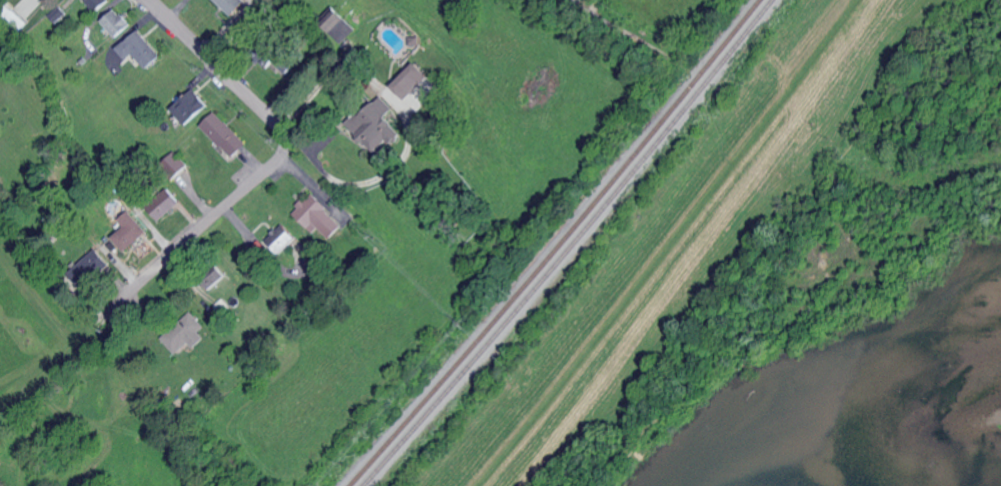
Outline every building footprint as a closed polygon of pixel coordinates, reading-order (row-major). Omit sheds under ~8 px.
[(110,4),(107,0),(86,0),(95,14),(110,4)] [(237,18),(252,0),(216,0),(237,18)] [(102,22),(117,39),(132,25),(116,8),(102,22)] [(128,60),(135,54),(147,69),(161,57),(139,30),(117,47),(128,60)] [(393,86),(407,100),(432,77),(419,62),(393,86)] [(188,126),(210,105),(194,88),(172,109),(188,126)] [(373,112),(368,106),(350,125),(367,142),(372,136),(388,152),(406,134),(389,117),(397,110),(385,99),(373,112)] [(235,159),(249,145),(217,110),(202,124),(235,159)] [(333,240),(346,225),(312,193),(294,212),(316,233),(321,229),(333,240)] [(182,202),(176,196),(155,215),(160,221),(182,202)] [(125,227),(113,237),(126,252),(149,232),(130,211),(120,220),(125,227)] [(278,248),(285,255),(302,238),(295,232),(278,248)] [(200,332),(206,326),(192,311),(163,339),(178,355),(191,343),(195,348),(206,338),(200,332)]
